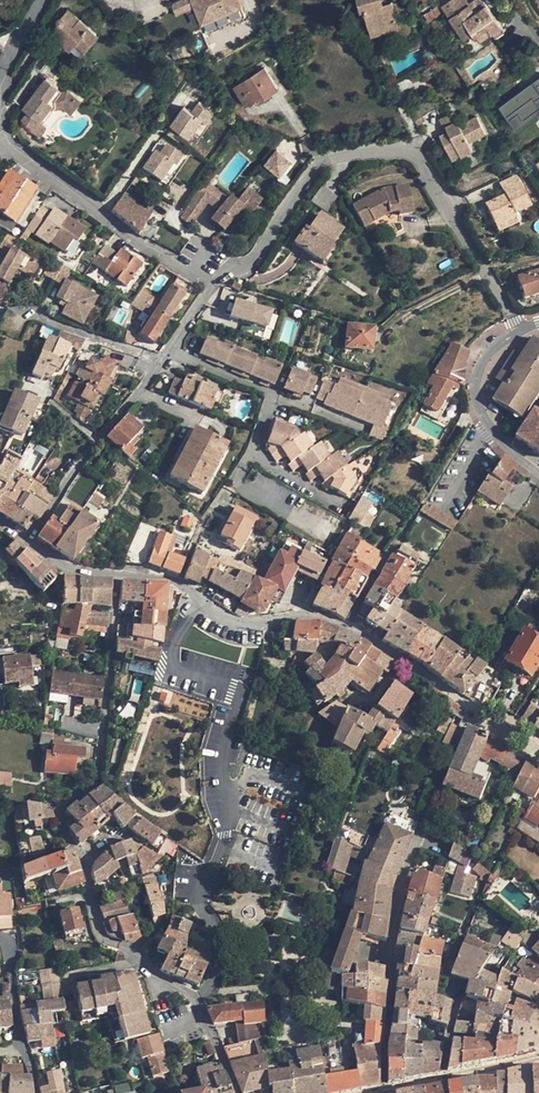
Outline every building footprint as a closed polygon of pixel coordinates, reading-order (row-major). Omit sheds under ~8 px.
[(171,5),(176,15),(194,7),(191,0),(184,0),(171,5)] [(194,7),(206,35),(245,17),(238,0),(191,0),(194,7)] [(361,12),(365,11),(370,29),(396,21),(391,2),(387,3),(386,0),(358,0),(361,12)] [(441,7),(464,39),(472,33),(475,36),(488,27),(492,33),(501,26),(487,6),(481,10),(475,1),(469,4),(466,0),(450,0),(441,7)] [(475,1),(481,10),(487,6),(482,0),(475,0),(475,1)] [(429,6),(421,12),(428,23),(442,12),(438,6),(431,11),(429,6)] [(68,10),(61,18),(60,18),(59,19),(58,19),(58,20),(58,21),(57,22),(58,23),(58,24),(59,25),(49,35),(58,43),(59,42),(71,51),(76,44),(86,52),(98,37),(68,10)] [(398,29),(396,21),(370,29),(372,37),(398,29)] [(488,27),(475,36),(479,42),(492,33),(488,27)] [(76,44),(71,51),(79,59),(86,52),(76,44)] [(256,99),(259,97),(261,100),(277,89),(264,69),(235,88),(246,105),(256,99)] [(513,131),(538,113),(538,78),(497,108),(513,131)] [(28,113),(22,121),(25,126),(39,136),(42,135),(43,133),(44,132),(46,130),(46,128),(47,126),(44,124),(55,109),(64,107),(72,114),(81,102),(68,91),(62,92),(57,88),(58,87),(46,79),(23,109),(28,113)] [(203,121),(202,122),(207,124),(213,114),(198,104),(192,113),(203,121)] [(191,139),(202,122),(203,121),(192,113),(183,107),(170,125),(191,139)] [(453,113),(439,120),(444,128),(446,127),(457,122),(453,113)] [(446,133),(440,136),(449,154),(457,150),(461,157),(473,151),(468,143),(486,134),(477,117),(460,126),(457,122),(446,127),(448,132),(446,133)] [(420,119),(414,123),(418,131),(424,128),(420,119)] [(191,139),(197,143),(208,126),(202,122),(191,139)] [(174,164),(177,166),(183,156),(166,145),(160,154),(174,164)] [(457,150),(449,154),(452,161),(461,157),(457,150)] [(162,182),(174,164),(160,154),(155,151),(143,169),(162,182)] [(278,151),(265,165),(280,178),(293,164),(278,151)] [(174,164),(162,182),(168,186),(187,159),(183,156),(177,166),(174,164)] [(4,214),(0,220),(0,226),(1,226),(6,218),(14,223),(36,190),(8,172),(0,183),(0,211),(4,214)] [(517,176),(500,184),(504,192),(521,184),(517,176)] [(178,219),(187,226),(206,201),(218,212),(210,221),(223,232),(240,211),(245,205),(253,211),(262,201),(247,189),(237,202),(230,197),(229,199),(206,181),(178,219)] [(505,195),(485,205),(494,224),(503,219),(505,222),(516,216),(515,213),(531,206),(521,184),(504,192),(505,195)] [(386,193),(383,189),(352,206),(364,227),(388,213),(398,211),(399,215),(413,213),(408,185),(394,187),(395,191),(386,193)] [(321,188),(312,202),(326,212),(336,198),(321,188)] [(119,201),(112,212),(142,238),(151,225),(147,223),(154,212),(141,203),(135,212),(119,201)] [(245,205),(240,211),(248,217),(253,211),(245,205)] [(51,213),(42,206),(27,229),(49,245),(50,243),(64,253),(74,240),(77,242),(85,230),(54,208),(51,213)] [(304,230),(294,244),(322,263),(331,250),(329,248),(341,231),(332,225),(333,223),(320,214),(307,232),(304,230)] [(519,222),(516,216),(505,222),(507,228),(519,222)] [(0,247),(10,252),(0,269),(0,280),(8,285),(15,273),(17,269),(22,271),(39,282),(44,274),(54,281),(63,265),(58,263),(52,259),(46,269),(12,249),(18,239),(8,233),(0,247)] [(116,256),(105,247),(95,259),(99,262),(97,265),(126,287),(142,265),(121,249),(116,256)] [(63,265),(54,281),(63,286),(56,298),(61,301),(67,304),(65,308),(61,313),(82,324),(97,297),(77,286),(78,286),(66,280),(72,270),(63,265)] [(515,275),(524,299),(538,294),(538,268),(515,275)] [(9,286),(0,281),(0,302),(9,286)] [(238,292),(241,287),(234,283),(231,288),(238,292)] [(171,285),(155,310),(169,319),(185,293),(171,285)] [(236,296),(230,315),(269,327),(274,308),(236,296)] [(151,347),(169,319),(155,310),(146,325),(144,323),(136,335),(138,338),(146,343),(146,344),(151,347)] [(373,329),(347,325),(345,348),(371,351),(372,344),(373,331),(376,332),(376,329),(373,329)] [(496,379),(504,384),(493,401),(513,415),(515,412),(523,418),(538,394),(538,342),(533,338),(521,356),(514,352),(505,365),(496,379)] [(48,339),(32,375),(41,379),(44,373),(48,375),(51,369),(54,370),(57,371),(69,348),(48,339)] [(222,368),(224,364),(231,348),(232,345),(224,342),(222,346),(206,339),(199,354),(207,357),(216,361),(215,365),(222,368)] [(451,345),(433,374),(426,384),(433,388),(423,404),(437,412),(451,388),(453,383),(458,385),(462,387),(462,383),(463,370),(464,365),(468,353),(451,345)] [(231,348),(224,364),(232,368),(241,371),(239,375),(247,378),(249,375),(257,356),(249,353),(248,355),(231,348)] [(257,356),(249,375),(261,380),(269,383),(273,385),(281,368),(265,360),(265,359),(257,356)] [(114,360),(113,363),(102,357),(98,365),(90,361),(85,370),(83,371),(68,396),(78,402),(80,398),(91,404),(98,394),(101,396),(103,397),(121,364),(114,360)] [(316,380),(291,370),(283,389),(293,392),(300,396),(302,392),(310,395),(316,380)] [(364,388),(339,378),(337,383),(362,393),(364,388)] [(175,380),(169,394),(177,397),(191,403),(209,411),(213,402),(211,402),(215,392),(200,385),(201,384),(192,380),(190,383),(185,381),(183,384),(175,380)] [(336,386),(323,381),(316,397),(325,401),(324,403),(352,416),(362,393),(337,383),(336,386)] [(389,399),(364,388),(362,393),(387,404),(389,399)] [(451,388),(437,412),(441,415),(455,390),(451,388)] [(13,391),(5,410),(28,419),(30,420),(37,402),(13,391)] [(215,392),(211,402),(213,402),(218,405),(223,395),(215,392)] [(387,404),(362,393),(352,416),(385,419),(390,408),(386,406),(387,404)] [(91,404),(80,398),(78,402),(92,410),(101,396),(98,394),(91,404)] [(91,412),(78,405),(74,412),(77,414),(75,417),(84,424),(91,412)] [(5,410),(0,421),(0,429),(21,437),(28,419),(5,410)] [(134,411),(121,423),(136,436),(147,424),(134,411)] [(523,418),(515,412),(513,415),(522,420),(523,418)] [(515,438),(538,454),(538,416),(538,415),(533,412),(515,438)] [(385,419),(352,416),(374,425),(381,428),(385,419)] [(269,447),(267,449),(271,455),(298,438),(294,429),(285,427),(287,424),(275,420),(267,444),(269,447)] [(106,438),(121,452),(122,451),(128,445),(136,436),(121,423),(121,422),(106,438)] [(285,427),(294,429),(298,438),(301,436),(296,427),(287,424),(285,427)] [(381,440),(387,430),(381,428),(374,425),(369,436),(381,440)] [(227,445),(195,429),(189,440),(181,456),(169,478),(201,495),(227,445)] [(298,438),(271,455),(276,462),(285,456),(290,463),(312,449),(302,435),(301,436),(298,438)] [(188,439),(179,455),(181,456),(189,440),(188,439)] [(290,463),(288,465),(292,472),(302,465),(307,473),(329,458),(319,444),(312,449),(290,463)] [(128,445),(122,451),(127,456),(130,453),(133,450),(128,445)] [(130,453),(127,456),(135,463),(137,460),(130,453)] [(307,473),(305,474),(310,482),(319,475),(324,482),(345,468),(336,454),(329,458),(307,473)] [(501,458),(490,476),(487,474),(477,492),(499,507),(511,489),(501,483),(512,466),(501,458)] [(48,504),(54,495),(33,482),(14,471),(15,468),(2,460),(0,465),(0,482),(6,485),(7,484),(24,495),(29,497),(31,494),(48,504)] [(324,482),(321,484),(326,491),(330,488),(348,498),(357,482),(357,483),(361,475),(353,463),(345,468),(324,482)] [(6,485),(2,492),(0,495),(0,514),(7,519),(16,505),(24,495),(7,484),(6,485)] [(103,500),(94,494),(89,501),(98,508),(102,503),(103,500)] [(29,497),(24,495),(16,505),(32,516),(38,520),(46,508),(29,497)] [(443,515),(424,504),(420,512),(439,523),(443,515)] [(32,516),(16,505),(7,519),(17,525),(15,529),(21,533),(23,530),(28,523),(32,516)] [(80,513),(69,506),(65,513),(76,519),(80,513)] [(234,509),(220,536),(228,540),(231,542),(229,546),(238,551),(255,520),(234,509)] [(51,518),(37,537),(54,549),(76,519),(65,513),(58,523),(51,518)] [(76,519),(54,549),(72,561),(97,525),(80,513),(76,519)] [(371,524),(356,514),(351,522),(367,531),(371,524)] [(456,523),(443,515),(439,523),(451,531),(456,523)] [(185,519),(181,527),(189,530),(192,521),(185,519)] [(159,533),(140,525),(137,532),(133,542),(123,565),(130,565),(141,565),(147,566),(148,563),(153,550),(159,533)] [(170,537),(159,533),(153,550),(148,563),(162,568),(178,575),(184,561),(165,553),(169,541),(180,545),(182,540),(171,535),(170,537)] [(345,536),(331,562),(333,564),(343,570),(348,561),(358,544),(345,536)] [(25,551),(16,541),(5,551),(9,556),(15,562),(25,551)] [(307,543),(301,554),(308,558),(313,546),(307,543)] [(358,544),(348,561),(369,572),(371,573),(380,558),(358,544)] [(300,555),(284,545),(264,583),(275,588),(282,591),(294,571),(296,566),(295,566),(300,555)] [(396,553),(392,559),(411,570),(415,564),(419,558),(400,547),(397,553),(396,553)] [(28,549),(25,551),(15,562),(28,577),(39,566),(38,566),(37,564),(41,560),(36,556),(28,549)] [(203,555),(195,552),(183,579),(197,584),(200,578),(203,571),(211,575),(213,571),(214,572),(218,561),(217,561),(209,558),(203,555)] [(301,554),(300,555),(295,566),(296,566),(294,571),(295,571),(297,567),(311,574),(309,578),(315,581),(318,577),(323,565),(308,558),(301,554)] [(15,562),(9,556),(6,559),(12,564),(15,562)] [(219,556),(217,561),(218,561),(240,571),(253,578),(257,571),(227,559),(219,556)] [(388,562),(379,576),(400,591),(410,575),(412,571),(411,570),(392,559),(390,558),(388,562)] [(39,566),(28,577),(43,593),(54,581),(51,578),(55,573),(51,570),(52,568),(43,561),(38,566),(39,566)] [(213,571),(211,575),(208,582),(241,601),(254,578),(253,578),(240,571),(218,561),(214,572),(213,571)] [(348,561),(343,570),(359,579),(365,581),(369,572),(348,561)] [(323,581),(321,589),(330,594),(333,589),(338,578),(355,587),(349,598),(354,601),(365,581),(359,579),(343,570),(333,564),(323,581)] [(311,574),(297,567),(295,571),(309,578),(311,574)] [(211,575),(203,571),(200,578),(208,582),(211,575)] [(379,576),(371,590),(384,597),(393,602),(400,591),(379,576)] [(79,579),(63,577),(63,604),(78,605),(79,579)] [(264,583),(254,578),(241,601),(240,603),(257,613),(262,611),(268,601),(275,588),(264,583)] [(320,590),(312,607),(335,616),(347,597),(349,598),(355,587),(338,578),(333,589),(330,594),(321,589),(320,590)] [(92,581),(79,579),(78,605),(63,604),(62,605),(58,627),(69,630),(68,635),(81,638),(85,624),(87,614),(88,612),(89,611),(90,609),(90,606),(91,592),(92,581)] [(94,581),(92,581),(91,592),(110,592),(111,582),(94,581)] [(133,583),(121,582),(119,602),(131,603),(133,583)] [(144,584),(133,583),(131,603),(137,603),(143,604),(143,600),(144,584)] [(165,586),(144,584),(143,600),(164,602),(165,586)] [(175,587),(165,586),(164,602),(172,602),(177,589),(175,587)] [(313,587),(305,604),(312,607),(320,590),(313,587)] [(282,591),(275,588),(268,601),(275,605),(282,591)] [(384,597),(371,590),(362,605),(372,611),(374,612),(384,597)] [(520,597),(513,612),(531,622),(534,617),(525,612),(531,602),(524,598),(527,591),(525,590),(520,597)] [(110,592),(91,592),(90,606),(110,607),(110,592)] [(347,597),(335,616),(337,617),(339,618),(343,621),(348,611),(354,601),(349,598),(347,597)] [(393,602),(384,597),(374,612),(383,618),(389,608),(393,602)] [(164,602),(143,600),(143,604),(142,611),(163,613),(163,610),(164,602)] [(169,610),(172,602),(164,602),(163,610),(169,610)] [(397,613),(389,608),(383,618),(382,619),(376,628),(386,634),(399,614),(397,613)] [(163,613),(142,611),(142,614),(140,628),(162,630),(163,613)] [(372,611),(365,621),(376,628),(382,619),(383,618),(374,612),(372,611)] [(142,614),(136,614),(134,613),(132,627),(140,628),(142,614)] [(108,615),(87,614),(85,624),(95,626),(108,627),(108,615)] [(386,634),(381,641),(393,648),(410,621),(399,614),(386,634)] [(410,621),(393,648),(405,654),(422,629),(410,621)] [(291,641),(295,623),(283,625),(281,641),(283,641),(291,641)] [(319,623),(295,623),(291,641),(315,642),(319,623)] [(337,630),(319,623),(315,642),(332,643),(337,630)] [(507,662),(531,677),(538,664),(538,643),(527,635),(533,625),(530,623),(524,634),(507,662)] [(69,630),(58,627),(57,634),(56,643),(55,649),(60,650),(63,634),(68,635),(69,630)] [(140,628),(132,627),(130,640),(136,642),(140,628)] [(140,628),(136,642),(135,646),(116,641),(114,653),(124,656),(123,661),(131,663),(132,658),(157,664),(161,651),(161,645),(162,630),(140,628)] [(422,629),(405,654),(417,661),(424,649),(433,636),(422,629)] [(347,634),(337,630),(332,643),(341,644),(352,652),(359,641),(347,634)] [(424,649),(417,661),(425,666),(442,642),(433,636),(424,649)] [(119,637),(116,641),(135,646),(136,642),(130,640),(119,637)] [(291,641),(283,641),(283,651),(294,653),(305,654),(307,654),(310,657),(313,655),(314,653),(315,642),(291,641)] [(369,648),(359,641),(352,652),(345,662),(355,669),(363,658),(369,648)] [(442,642),(425,666),(439,678),(458,654),(442,642)] [(341,644),(335,655),(345,662),(352,652),(341,644)] [(380,654),(369,648),(363,658),(355,669),(345,662),(340,671),(339,675),(350,682),(355,685),(367,693),(369,690),(382,670),(382,669),(373,664),(380,654)] [(462,648),(458,654),(463,657),(467,652),(462,648)] [(305,654),(294,653),(293,661),(303,663),(305,654)] [(310,657),(303,663),(306,665),(309,669),(305,673),(304,674),(311,682),(317,676),(325,667),(320,661),(314,653),(313,655),(310,657)] [(380,654),(373,664),(382,669),(382,670),(387,673),(394,662),(380,654)] [(458,654),(439,678),(462,694),(473,679),(475,681),(484,668),(474,661),(472,664),(463,657),(458,654)] [(332,662),(325,667),(317,676),(311,682),(317,687),(326,681),(336,674),(338,674),(339,675),(340,671),(345,662),(335,655),(332,662)] [(0,660),(0,668),(2,667),(3,679),(4,685),(18,683),(17,682),(32,680),(30,667),(40,666),(39,656),(0,660)] [(507,674),(501,670),(497,677),(503,681),(507,674)] [(72,675),(52,672),(49,694),(76,697),(79,675),(72,675)] [(317,687),(314,689),(323,701),(324,703),(335,696),(340,691),(344,696),(350,691),(346,686),(350,682),(339,675),(338,674),(336,674),(326,681),(317,687)] [(92,677),(79,675),(76,697),(101,700),(103,688),(102,688),(101,688),(100,688),(99,689),(98,691),(90,690),(92,677)] [(104,679),(92,677),(90,690),(98,691),(99,689),(100,688),(101,688),(102,688),(103,688),(104,679)] [(392,684),(374,709),(394,724),(410,698),(392,684)] [(428,684),(424,690),(431,695),(435,689),(432,687),(428,684)] [(323,701),(314,689),(307,694),(317,706),(323,701)] [(429,697),(440,705),(454,716),(461,721),(464,716),(464,709),(456,703),(445,696),(435,689),(431,695),(429,697)] [(340,691),(335,696),(338,701),(344,696),(340,691)] [(327,707),(319,713),(338,727),(345,709),(335,704),(333,704),(327,707)] [(521,720),(534,728),(538,731),(538,709),(531,704),(521,720)] [(366,721),(345,709),(338,727),(331,742),(351,753),(362,733),(367,736),(373,726),(376,727),(386,734),(389,730),(390,728),(394,724),(374,709),(366,721)] [(51,716),(45,715),(43,721),(43,725),(49,726),(51,716)] [(461,721),(454,716),(451,724),(458,728),(461,721)] [(458,728),(451,724),(441,743),(450,748),(458,728)] [(54,729),(42,727),(40,737),(52,739),(52,736),(54,729)] [(468,728),(449,771),(470,780),(478,762),(482,752),(488,738),(489,736),(468,728)] [(395,734),(389,730),(386,734),(376,751),(384,755),(387,748),(390,744),(395,734)] [(63,737),(52,736),(52,739),(40,737),(40,742),(53,744),(53,746),(70,748),(70,743),(63,743),(63,737)] [(497,744),(488,738),(482,752),(518,777),(525,762),(503,748),(497,744)] [(70,748),(53,746),(52,752),(46,752),(44,773),(75,776),(77,759),(84,760),(85,749),(70,748)] [(407,763),(394,758),(390,767),(404,772),(405,769),(407,763)] [(493,768),(478,762),(470,780),(470,781),(449,772),(443,787),(453,791),(479,801),(485,787),(493,768)] [(525,762),(518,777),(513,788),(533,800),(538,789),(538,772),(525,762)] [(410,764),(407,763),(405,769),(436,780),(438,776),(423,770),(410,764)] [(0,773),(0,786),(11,787),(11,773),(0,773)] [(98,809),(108,820),(113,815),(123,805),(112,795),(102,787),(88,796),(98,809)] [(450,799),(453,791),(443,787),(439,795),(450,799)] [(531,805),(527,811),(523,819),(536,828),(538,824),(538,789),(533,800),(531,805)] [(100,828),(108,820),(98,809),(88,796),(78,804),(88,816),(96,824),(100,828)] [(77,802),(66,812),(76,824),(88,816),(78,804),(77,802)] [(15,803),(15,823),(29,822),(33,821),(41,820),(42,819),(54,817),(51,809),(42,805),(39,806),(38,806),(26,804),(15,803)] [(135,815),(123,805),(113,815),(117,820),(124,828),(126,826),(135,815)] [(520,808),(511,827),(516,830),(516,829),(523,819),(527,811),(520,808)] [(418,823),(392,814),(379,842),(340,823),(337,833),(335,837),(332,848),(347,855),(350,843),(352,839),(367,845),(364,855),(370,859),(368,864),(366,863),(361,880),(361,881),(391,892),(412,837),(418,823)] [(135,815),(126,826),(131,830),(140,819),(135,815)] [(88,816),(76,824),(88,837),(100,828),(96,824),(88,816)] [(140,819),(131,830),(141,837),(148,842),(152,845),(160,833),(148,825),(140,819)] [(516,829),(538,845),(538,830),(536,828),(523,819),(516,829)] [(76,824),(69,830),(78,845),(88,837),(76,824)] [(511,827),(508,833),(513,836),(516,830),(511,827)] [(160,833),(152,845),(159,850),(167,837),(160,833)] [(34,850),(44,846),(39,836),(30,841),(34,850)] [(148,842),(141,837),(139,841),(146,846),(148,842)] [(167,838),(161,849),(172,855),(177,844),(167,838)] [(367,845),(352,839),(350,843),(347,855),(349,856),(361,861),(364,855),(367,845)] [(129,840),(110,847),(115,862),(126,858),(129,868),(132,877),(141,875),(138,865),(135,855),(130,842),(129,840)] [(138,865),(141,875),(161,857),(156,855),(130,842),(135,855),(138,865)] [(457,847),(453,845),(449,857),(458,863),(465,852),(457,847)] [(92,875),(94,886),(95,885),(106,878),(115,870),(119,867),(115,862),(110,847),(93,863),(92,872),(92,875)] [(332,848),(326,867),(335,871),(335,872),(344,874),(349,856),(347,855),(332,848)] [(72,850),(61,855),(65,870),(64,871),(67,878),(79,872),(72,850)] [(476,877),(464,874),(467,867),(472,858),(465,852),(458,863),(459,863),(451,892),(469,898),(473,887),(474,887),(476,877)] [(47,860),(43,861),(46,871),(51,869),(53,875),(64,871),(65,870),(61,855),(60,856),(47,860)] [(366,863),(368,864),(370,859),(364,855),(361,861),(366,863)] [(43,861),(33,865),(39,879),(44,877),(52,875),(53,875),(51,869),(46,871),(43,861)] [(435,866),(431,875),(442,880),(447,867),(438,863),(437,867),(435,866)] [(490,875),(478,863),(473,869),(481,876),(480,880),(487,882),(490,875)] [(33,865),(22,869),(24,883),(33,880),(39,879),(33,865)] [(483,894),(485,895),(505,870),(497,866),(494,872),(490,875),(487,882),(483,894)] [(431,875),(415,869),(408,896),(406,903),(400,931),(396,949),(397,949),(403,950),(403,948),(419,951),(422,940),(423,937),(427,926),(434,902),(435,903),(442,880),(431,875)] [(52,875),(44,877),(49,894),(56,892),(82,882),(79,872),(67,878),(64,871),(53,875),(52,875)] [(344,874),(335,872),(333,880),(348,884),(351,877),(344,874)] [(124,877),(118,878),(122,888),(123,889),(128,888),(124,877)] [(153,877),(142,879),(144,888),(155,886),(153,877)] [(361,880),(351,877),(348,884),(359,887),(361,881),(361,880)] [(24,883),(25,889),(34,886),(33,880),(24,883)] [(391,892),(361,881),(359,887),(354,914),(388,922),(391,892)] [(155,886),(144,888),(145,893),(149,906),(152,919),(155,926),(159,923),(160,922),(161,922),(161,921),(162,920),(162,919),(162,918),(163,917),(163,915),(160,894),(159,885),(156,886),(155,886)] [(122,888),(112,891),(116,902),(124,899),(126,899),(123,889),(122,888)] [(128,888),(123,889),(126,899),(131,898),(128,888)] [(12,916),(10,893),(3,893),(0,894),(0,917),(12,916)] [(101,907),(100,907),(106,920),(115,917),(129,913),(124,899),(116,902),(101,907)] [(77,909),(59,913),(64,934),(83,930),(82,929),(79,916),(77,909)] [(115,917),(106,920),(103,922),(104,928),(106,934),(107,935),(121,931),(135,927),(130,916),(129,913),(115,917)] [(388,922),(354,914),(352,914),(346,931),(361,936),(365,937),(367,938),(378,940),(385,942),(388,922)] [(176,932),(185,936),(190,925),(180,921),(172,918),(171,917),(169,927),(176,932)] [(430,924),(437,926),(439,920),(432,918),(430,924)] [(42,926),(24,927),(25,935),(43,933),(42,926)] [(446,931),(427,926),(423,937),(422,940),(443,943),(446,931)] [(514,934),(522,941),(522,942),(532,952),(534,955),(538,960),(538,939),(532,931),(530,934),(523,926),(514,934)] [(135,927),(121,931),(107,935),(112,938),(114,939),(124,942),(134,943),(139,939),(136,931),(135,927)] [(159,931),(158,932),(160,933),(164,936),(165,935),(166,932),(168,930),(168,928),(169,927),(165,928),(164,928),(163,929),(162,929),(161,930),(160,931),(159,931)] [(176,932),(169,927),(168,928),(168,930),(166,932),(165,935),(164,936),(173,943),(184,949),(185,936),(176,932)] [(83,930),(64,934),(65,940),(84,935),(83,930)] [(510,930),(503,940),(496,949),(490,957),(473,983),(495,990),(498,979),(488,974),(492,966),(496,969),(511,947),(515,951),(522,942),(522,941),(514,934),(510,930)] [(361,936),(346,931),(338,950),(331,973),(342,974),(348,974),(354,955),(360,939),(361,936)] [(153,938),(150,941),(159,946),(164,936),(160,933),(158,932),(153,938)] [(173,943),(164,936),(159,946),(156,950),(168,955),(173,943)] [(496,949),(465,937),(461,947),(490,957),(496,949)] [(63,952),(62,940),(52,942),(54,953),(63,952)] [(422,940),(419,951),(417,956),(440,959),(442,948),(443,943),(422,940)] [(503,971),(515,978),(516,978),(518,979),(522,982),(517,995),(531,1001),(538,993),(538,960),(534,955),(532,952),(522,942),(515,951),(503,971)] [(184,949),(173,943),(168,955),(161,970),(174,976),(177,970),(179,965),(180,962),(184,951),(183,951),(184,949)] [(209,943),(198,943),(198,956),(209,959),(209,943)] [(490,957),(461,947),(456,960),(451,974),(450,976),(469,981),(473,983),(490,957)] [(399,980),(398,984),(397,992),(409,994),(410,981),(413,970),(417,956),(419,951),(403,948),(403,950),(402,956),(402,958),(400,974),(399,980)] [(453,949),(442,948),(440,959),(451,960),(453,949)] [(177,970),(174,976),(184,980),(186,974),(187,975),(189,969),(192,963),(195,955),(184,951),(180,962),(179,965),(177,970)] [(117,952),(114,962),(125,959),(117,952)] [(195,955),(192,963),(189,969),(187,975),(186,974),(184,980),(198,986),(209,959),(198,956),(195,955)] [(440,959),(417,956),(413,970),(438,973),(439,966),(440,959)] [(368,965),(356,965),(356,977),(342,975),(342,989),(368,993),(370,965),(368,965)] [(375,966),(370,965),(368,993),(385,995),(387,983),(383,983),(384,978),(385,968),(375,966)] [(438,973),(413,970),(410,981),(436,984),(438,973)] [(495,990),(491,1006),(497,1007),(505,1009),(511,992),(513,985),(516,978),(515,978),(503,971),(502,971),(502,970),(498,979),(495,990)] [(58,971),(49,972),(51,986),(60,984),(58,971)] [(89,984),(75,986),(80,1014),(112,1008),(122,1042),(131,1039),(150,1034),(133,972),(100,979),(100,982),(89,984)] [(338,975),(325,973),(323,989),(336,990),(338,975)] [(99,974),(88,976),(89,984),(100,982),(100,979),(99,974)] [(513,985),(511,992),(517,995),(522,982),(518,979),(516,978),(513,985)] [(436,984),(410,981),(409,994),(434,997),(434,996),(435,996),(436,984)] [(473,983),(469,981),(466,997),(478,1001),(491,1006),(495,990),(473,983)] [(368,993),(342,989),(342,1001),(368,1007),(384,1010),(385,995),(368,993)] [(409,994),(397,992),(394,1012),(407,1013),(409,994)] [(434,997),(409,994),(407,1013),(406,1028),(405,1038),(405,1040),(418,1041),(419,1019),(432,1021),(434,997)] [(207,1009),(213,1024),(235,1021),(237,1036),(238,1043),(263,1037),(265,1022),(264,1003),(249,1005),(248,995),(236,995),(237,1006),(233,1006),(220,1007),(207,1009)] [(451,1002),(435,996),(434,996),(434,997),(432,1021),(432,1023),(447,1027),(449,1014),(451,1002)] [(478,1001),(466,997),(460,1007),(476,1014),(487,1018),(501,1022),(505,1009),(497,1007),(491,1006),(478,1001)] [(1,1028),(11,1027),(9,1007),(12,1007),(11,999),(8,999),(3,999),(0,999),(0,1028),(1,1028)] [(513,1011),(505,1009),(501,1022),(519,1027),(526,1029),(534,1008),(527,1006),(515,1002),(513,1011)] [(35,1004),(20,1005),(21,1011),(24,1027),(38,1026),(51,1025),(48,1008),(46,1003),(44,1003),(35,1004)] [(384,1010),(368,1007),(368,1009),(375,1011),(375,1017),(372,1017),(372,1022),(367,1021),(366,1029),(365,1045),(365,1046),(382,1044),(384,1010)] [(534,1008),(526,1029),(538,1033),(538,1013),(534,1008)] [(407,1013),(394,1012),(390,1037),(405,1038),(406,1028),(407,1013)] [(484,1037),(487,1018),(476,1014),(474,1025),(473,1035),(474,1035),(484,1037)] [(501,1022),(487,1018),(484,1037),(496,1039),(501,1022)] [(519,1027),(501,1022),(496,1039),(495,1045),(495,1060),(516,1056),(518,1040),(519,1027)] [(474,1025),(456,1023),(454,1033),(473,1035),(474,1025)] [(38,1026),(24,1027),(27,1041),(50,1039),(51,1044),(55,1044),(53,1038),(51,1025),(38,1026)] [(519,1027),(518,1040),(516,1056),(536,1051),(536,1050),(538,1037),(538,1033),(526,1029),(519,1027)] [(157,1035),(136,1041),(141,1059),(148,1057),(153,1077),(167,1073),(157,1035)] [(484,1037),(474,1035),(474,1042),(495,1045),(496,1039),(484,1037)] [(237,1036),(228,1039),(230,1045),(238,1043),(237,1036)] [(224,1047),(229,1060),(242,1092),(248,1092),(264,1090),(269,1089),(267,1074),(268,1074),(267,1066),(266,1056),(265,1050),(263,1037),(238,1043),(230,1045),(224,1047)] [(405,1038),(390,1037),(388,1057),(388,1061),(404,1062),(405,1040),(405,1038)] [(418,1041),(405,1040),(404,1062),(404,1079),(423,1075),(424,1042),(418,1041)] [(448,1070),(461,1067),(462,1040),(453,1040),(448,1070)] [(474,1042),(462,1040),(461,1067),(495,1060),(495,1045),(474,1042)] [(444,1043),(424,1042),(423,1075),(439,1072),(443,1052),(444,1043)] [(365,1045),(354,1046),(357,1065),(356,1065),(358,1072),(361,1088),(380,1084),(380,1064),(380,1054),(382,1044),(365,1046),(365,1045)] [(296,1052),(298,1062),(289,1063),(290,1071),(291,1071),(293,1092),(327,1092),(325,1077),(332,1076),(330,1064),(323,1065),(323,1063),(319,1047),(296,1052)] [(404,1062),(388,1061),(388,1082),(404,1079),(404,1062)] [(211,1076),(216,1074),(213,1068),(220,1065),(220,1064),(219,1063),(217,1063),(211,1063),(195,1069),(200,1091),(202,1091),(202,1092),(215,1092),(211,1076)] [(213,1068),(216,1074),(211,1076),(215,1092),(232,1092),(220,1065),(213,1068)] [(276,1065),(267,1066),(268,1074),(282,1072),(276,1065)] [(7,1066),(7,1077),(6,1092),(32,1092),(30,1078),(22,1077),(21,1066),(7,1066)] [(517,1070),(518,1088),(519,1092),(532,1092),(531,1069),(530,1066),(517,1070)] [(530,1066),(531,1069),(532,1092),(538,1092),(538,1069),(533,1069),(532,1066),(530,1066)] [(47,1072),(50,1085),(40,1087),(40,1092),(48,1092),(64,1089),(61,1075),(60,1069),(47,1072)] [(325,1077),(327,1092),(337,1092),(340,1092),(361,1088),(358,1072),(344,1074),(338,1075),(337,1070),(331,1071),(332,1076),(325,1077)] [(517,1070),(506,1072),(506,1074),(502,1074),(495,1074),(494,1080),(494,1092),(506,1092),(506,1088),(518,1088),(517,1070)] [(267,1074),(269,1089),(272,1088),(272,1092),(293,1092),(291,1071),(290,1071),(282,1072),(268,1074),(267,1074)] [(446,1085),(447,1092),(478,1092),(476,1080),(458,1083),(446,1085)] [(476,1080),(478,1092),(494,1092),(494,1080),(476,1080)] [(422,1090),(423,1092),(447,1092),(446,1085),(432,1088),(422,1090)]
